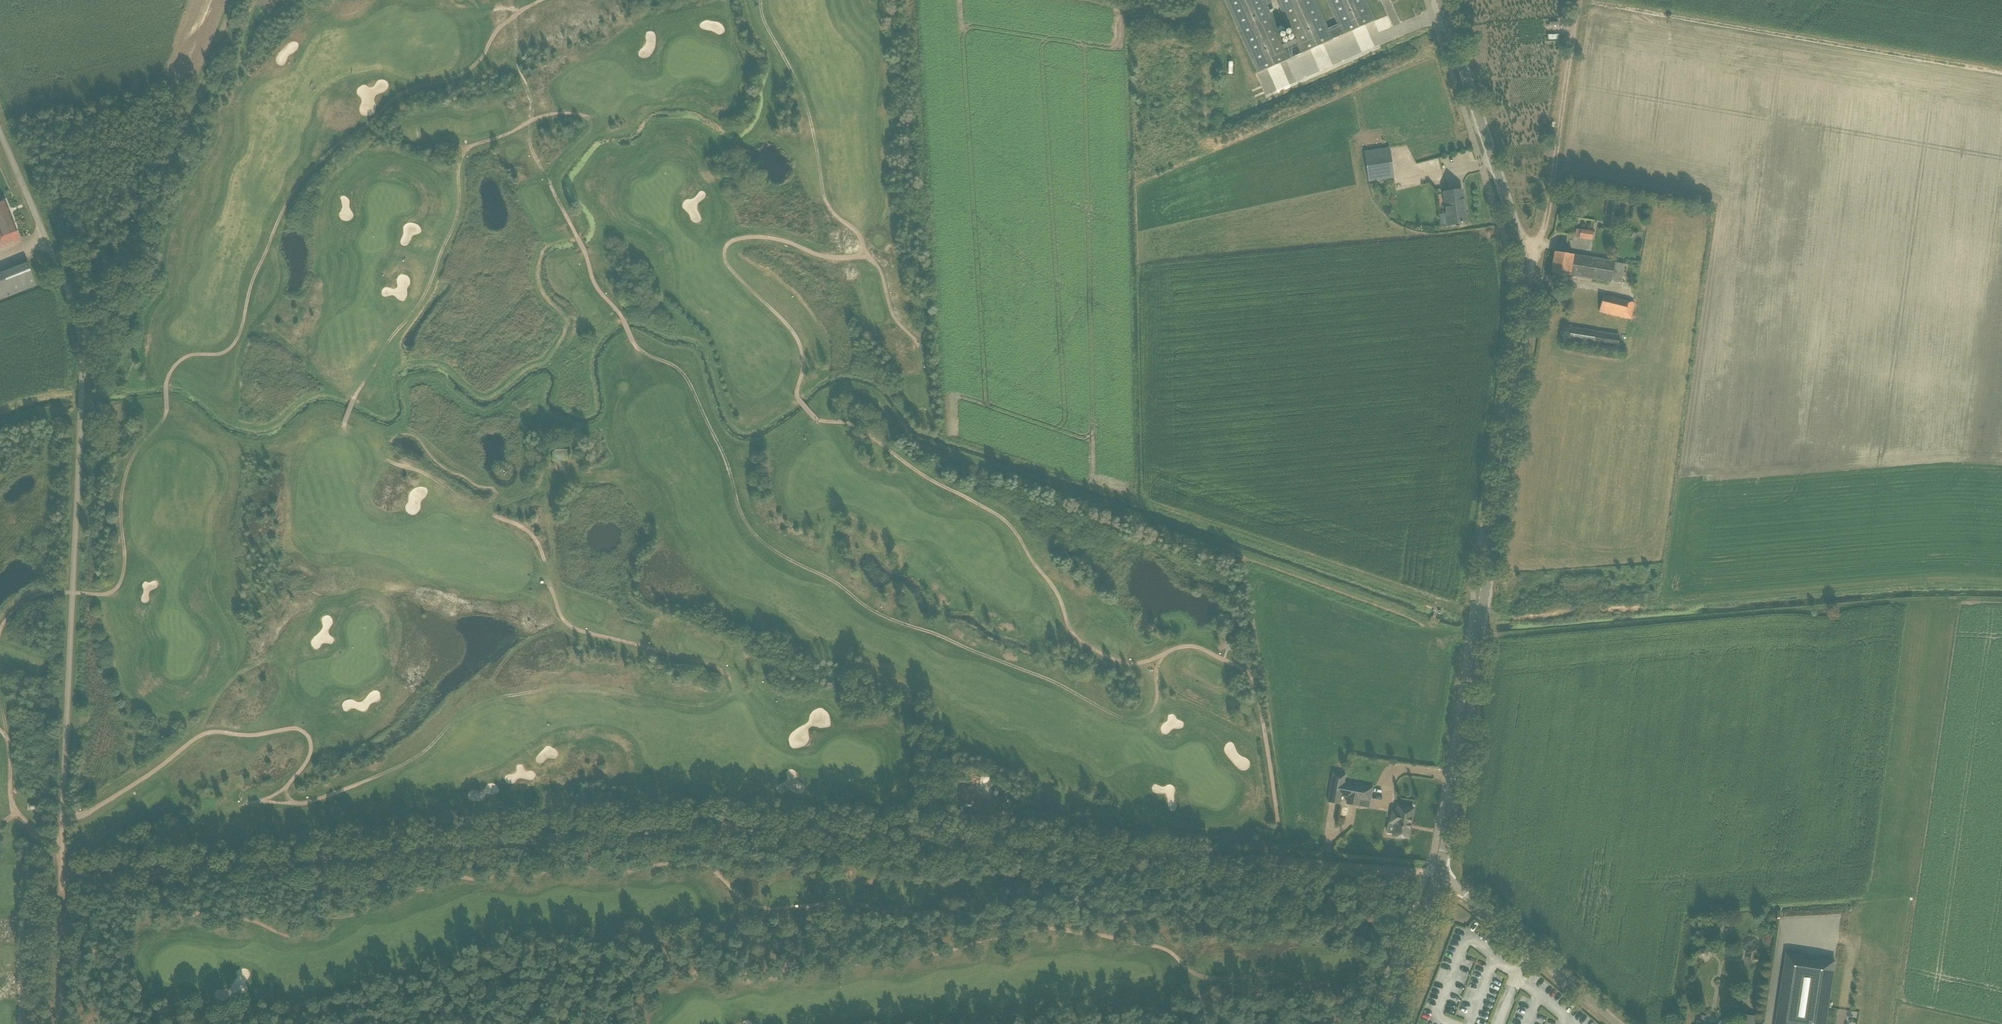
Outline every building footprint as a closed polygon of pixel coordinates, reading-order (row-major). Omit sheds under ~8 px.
[(1374,21),(1365,0),(1327,0),(1338,24),(1328,29),(1315,0),(1277,0),(1296,43),(1285,48),(1263,0),(1225,0),(1258,73),(1290,59),(1289,59),(1301,53),(1301,54),(1332,40),(1332,39),(1342,35),(1343,35),(1374,21)] [(1364,151),(1368,182),(1394,178),(1389,148),(1364,151)] [(1462,190),(1452,191),(1443,193),(1447,226),(1456,224),(1466,223),(1462,190)] [(11,243),(20,239),(5,201),(0,203),(0,247),(11,243)] [(1595,239),(1595,229),(1575,228),(1575,237),(1595,239)] [(1555,252),(1551,272),(1561,274),(1611,282),(1615,262),(1615,261),(1574,255),(1565,253),(1555,252)] [(36,285),(27,262),(0,273),(0,300),(36,285)] [(1599,312),(1632,318),(1635,303),(1603,295),(1599,312)] [(1617,348),(1617,347),(1619,336),(1596,332),(1571,328),(1569,340),(1594,344),(1617,348)] [(570,462),(570,451),(554,450),(553,461),(570,462)] [(1371,799),(1372,785),(1344,781),(1345,774),(1334,772),(1329,799),(1340,801),(1341,795),(1348,796),(1347,802),(1359,803),(1360,798),(1371,799)] [(1393,812),(1391,822),(1395,823),(1393,835),(1408,838),(1413,809),(1398,806),(1397,813),(1393,812)] [(1698,952),(1698,953),(1698,954),(1698,955),(1699,956),(1699,957),(1700,957),(1701,958),(1702,958),(1703,958),(1704,958),(1705,958),(1705,957),(1706,957),(1706,956),(1707,956),(1707,955),(1708,955),(1708,954),(1708,953),(1708,952),(1708,951),(1707,951),(1707,950),(1707,949),(1706,949),(1705,948),(1704,948),(1703,948),(1702,948),(1701,948),(1700,948),(1700,949),(1699,949),(1699,950),(1698,950),(1698,951),(1698,952)] [(1834,971),(1786,964),(1784,974),(1777,1023),(1826,1023),(1834,971)] [(1743,1023),(1754,1023),(1755,1016),(1744,1014),(1743,1023)]
